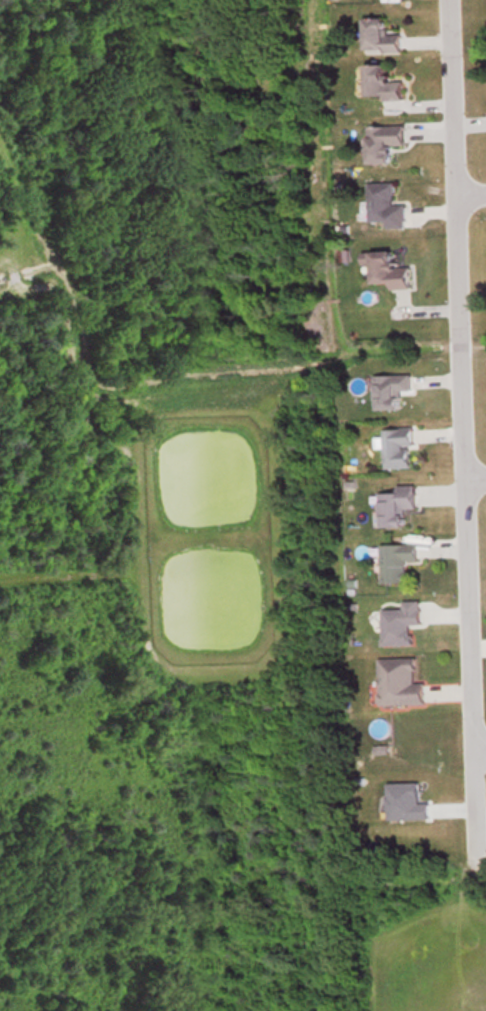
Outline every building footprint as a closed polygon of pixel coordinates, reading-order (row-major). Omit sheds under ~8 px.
[(361,17),(362,53),(401,52),(400,33),(384,33),(384,17),(361,17)] [(385,63),(362,63),(362,98),(401,98),(401,80),(385,80),(385,63)] [(365,161),(389,161),(389,145),(404,144),(403,124),(364,125),(365,161)] [(367,181),(367,221),(383,221),(383,225),(403,225),(403,203),(392,203),(392,181),(367,181)] [(369,286),(410,285),(410,265),(391,265),(391,249),(367,250),(369,286)] [(372,408),(398,408),(398,390),(409,390),(409,374),(372,374),(372,408)] [(383,468),(413,466),(411,427),(381,428),(383,468)] [(401,526),(400,509),(414,508),(413,483),(395,484),(395,490),(376,491),(378,527),(401,526)] [(416,560),(416,543),(378,543),(379,582),(405,582),(405,560),(416,560)] [(412,683),(412,658),(376,658),(377,705),(423,705),(423,683),(412,683)]
